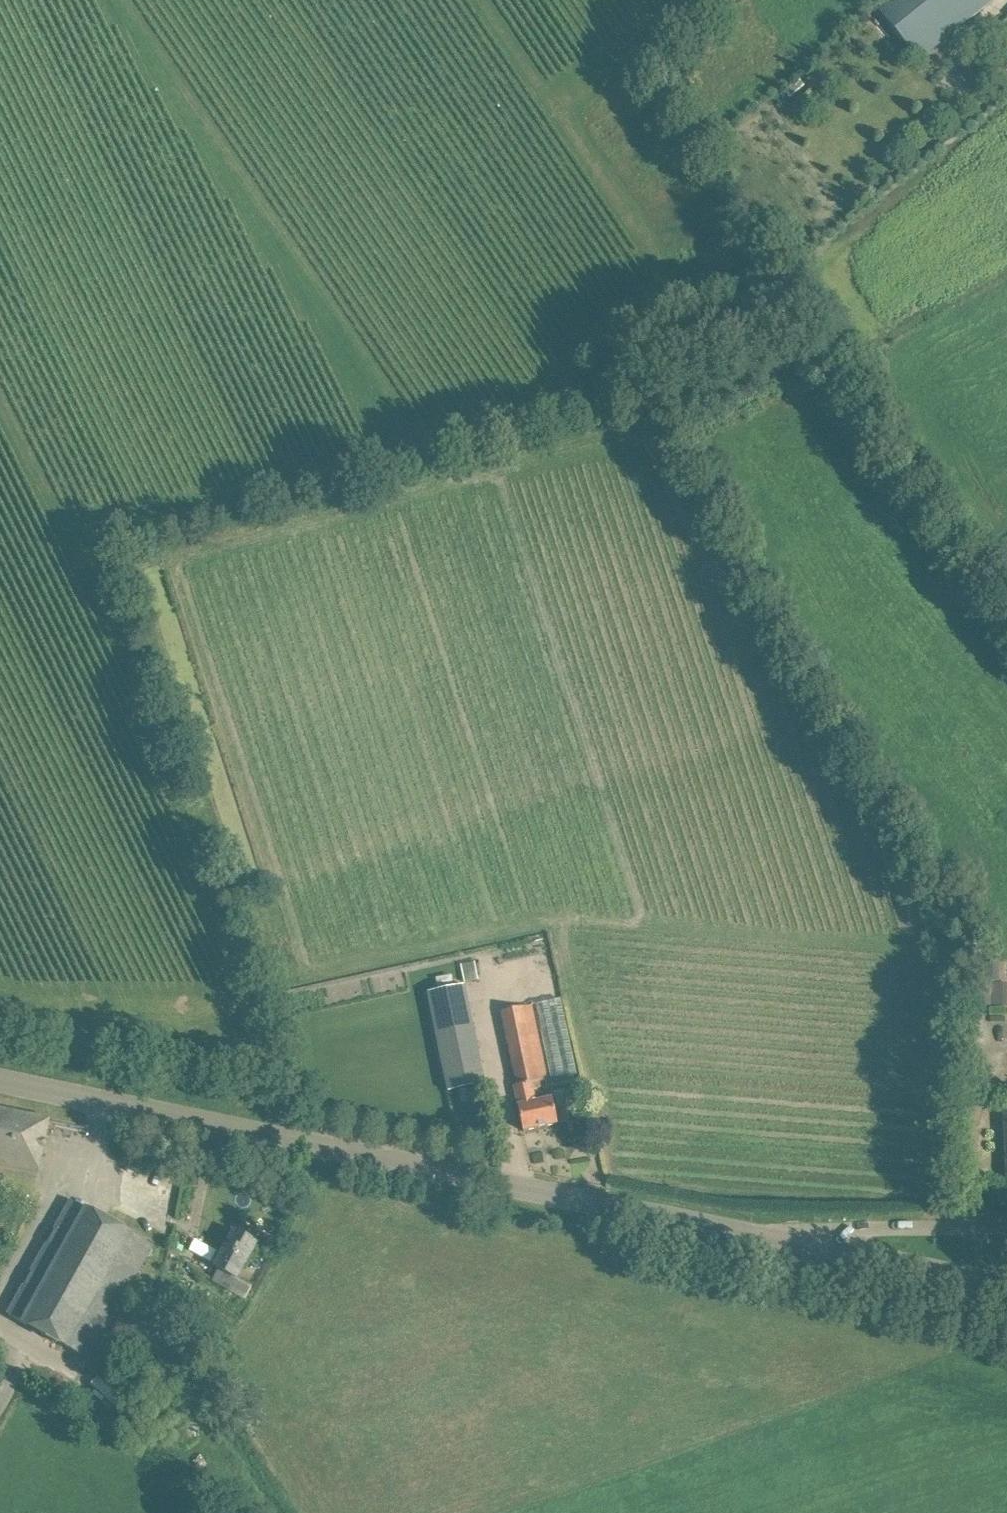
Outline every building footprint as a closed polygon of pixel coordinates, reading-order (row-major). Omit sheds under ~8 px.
[(880,6),(912,47),(916,52),(979,0),(887,0),(880,6)] [(1000,958),(983,958),(983,982),(1000,982),(1000,958)] [(992,984),(976,984),(976,1008),(992,1008),(992,984)] [(1006,1008),(1006,984),(992,984),(992,1008),(1006,1008)] [(558,1124),(554,1104),(552,1095),(538,1098),(536,1089),(542,1087),(541,1082),(549,1080),(534,1005),(502,1012),(517,1082),(513,1083),(523,1131),(558,1124)] [(48,1122),(48,1120),(0,1111),(0,1161),(38,1169),(48,1122)] [(90,1357),(142,1263),(152,1245),(72,1201),(10,1313),(90,1357)] [(237,1278),(256,1243),(235,1231),(215,1267),(219,1269),(213,1281),(245,1299),(252,1286),(237,1278)]
